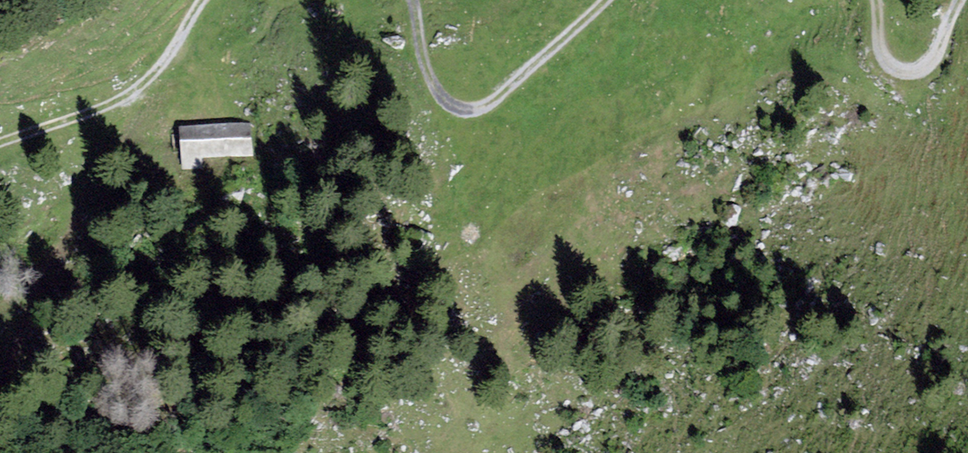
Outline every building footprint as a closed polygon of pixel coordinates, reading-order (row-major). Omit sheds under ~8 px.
[(252,123),(179,127),(182,172),(203,170),(202,160),(254,157),(252,123)]
